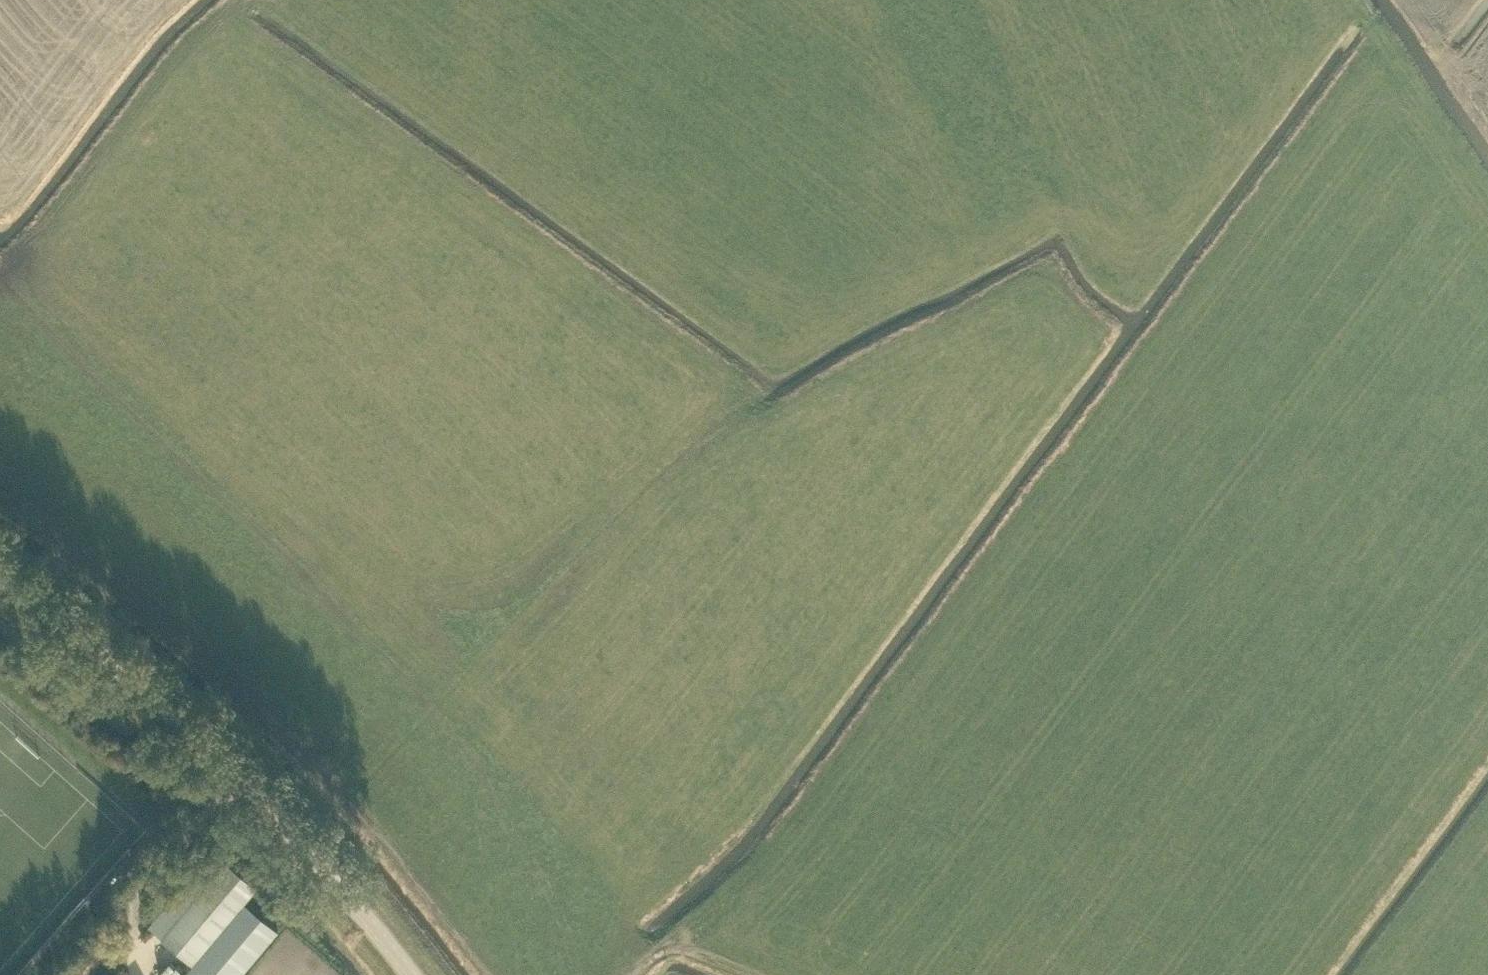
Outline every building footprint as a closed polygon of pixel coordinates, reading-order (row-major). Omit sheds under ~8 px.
[(212,876),(163,936),(192,961),(242,901),(212,876)]
